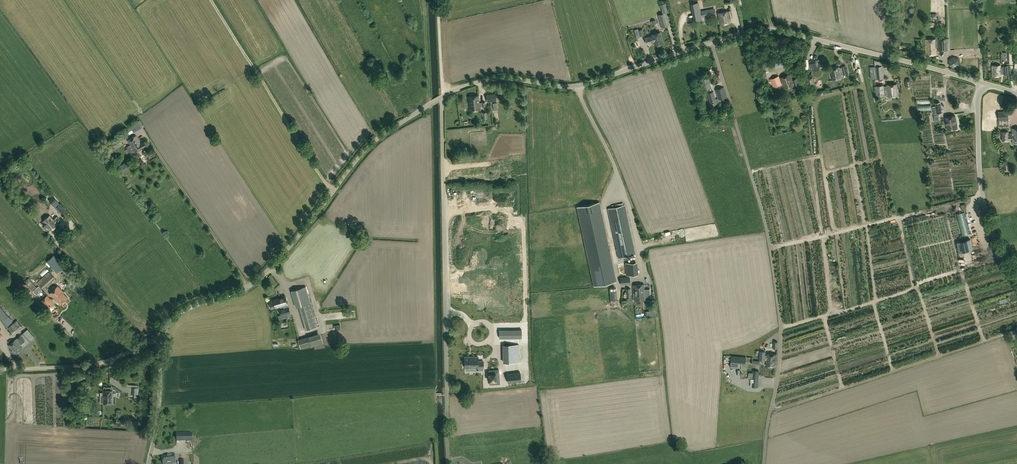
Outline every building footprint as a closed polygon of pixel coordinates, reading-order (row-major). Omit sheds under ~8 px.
[(691,4),(692,11),(694,21),(701,19),(698,2),(691,4)] [(732,18),(731,11),(718,13),(720,24),(730,22),(729,18),(732,18)] [(664,13),(658,15),(659,18),(661,27),(667,26),(665,17),(664,13)] [(638,29),(634,30),(637,38),(640,37),(640,36),(644,35),(642,29),(638,30),(638,29)] [(647,44),(654,42),(655,46),(663,43),(660,32),(651,35),(644,37),(647,44)] [(947,50),(947,38),(925,39),(926,55),(936,54),(936,46),(938,46),(938,50),(947,50)] [(952,54),(946,61),(953,67),(957,62),(956,61),(957,59),(952,54)] [(815,60),(809,61),(811,72),(820,70),(820,67),(825,66),(824,60),(823,61),(823,59),(815,60)] [(770,71),(782,67),(781,61),(774,63),(774,64),(768,66),(770,71)] [(847,74),(847,73),(848,73),(847,68),(846,68),(845,65),(841,66),(842,67),(839,68),(839,67),(830,69),(832,80),(841,78),(841,75),(847,74)] [(1003,65),(1003,67),(1001,67),(1001,65),(992,65),(992,76),(1001,75),(1001,74),(1003,74),(1004,75),(1008,75),(1008,65),(1003,65)] [(869,67),(871,79),(883,78),(881,66),(869,67)] [(781,78),(785,89),(799,83),(797,78),(792,80),(790,74),(781,78)] [(711,87),(708,76),(699,79),(702,90),(700,90),(701,93),(711,90),(711,88),(711,87)] [(774,88),(782,85),(778,76),(770,79),(774,88)] [(888,97),(898,96),(897,84),(887,85),(887,86),(884,86),(883,85),(876,86),(877,96),(885,95),(888,95),(888,97)] [(717,104),(720,103),(719,100),(727,97),(724,87),(715,89),(718,98),(715,99),(713,91),(707,93),(711,105),(717,103),(717,104)] [(480,107),(486,106),(485,102),(479,103),(478,95),(468,97),(470,111),(480,109),(480,107)] [(998,121),(1008,120),(1008,110),(998,111),(998,121)] [(957,128),(955,115),(945,117),(947,130),(957,128)] [(138,121),(138,120),(130,125),(131,127),(126,129),(129,134),(142,127),(141,126),(143,125),(140,119),(138,121)] [(1002,141),(1009,140),(1008,137),(1012,137),(1012,133),(1008,133),(1008,132),(1001,132),(1002,141)] [(145,142),(141,144),(136,136),(128,141),(130,145),(126,147),(130,153),(132,151),(132,152),(134,151),(135,152),(147,145),(145,142)] [(113,149),(120,145),(117,139),(110,143),(113,149)] [(119,167),(123,172),(129,168),(126,162),(119,167)] [(54,196),(49,200),(52,204),(55,207),(59,203),(57,200),(57,199),(54,196)] [(616,281),(599,202),(576,207),(593,286),(616,281)] [(56,207),(61,213),(66,209),(61,203),(56,207)] [(625,205),(607,208),(618,258),(624,257),(624,260),(628,259),(627,256),(635,254),(625,205)] [(964,211),(956,212),(960,234),(967,233),(964,211)] [(513,213),(480,213),(480,263),(498,263),(498,268),(513,268),(513,213)] [(56,223),(60,219),(57,216),(53,220),(50,215),(43,221),(45,223),(43,225),(47,230),(49,228),(51,230),(58,224),(56,223)] [(71,220),(66,223),(70,229),(75,225),(71,220)] [(681,234),(709,231),(708,226),(680,229),(681,234)] [(970,240),(956,244),(959,253),(972,250),(970,240)] [(625,263),(626,275),(637,274),(636,262),(625,263)] [(49,272),(37,283),(42,289),(54,278),(49,272)] [(515,272),(508,272),(509,297),(516,297),(515,272)] [(620,277),(621,285),(630,284),(629,277),(620,277)] [(37,287),(32,282),(28,285),(33,290),(37,287)] [(645,296),(644,284),(633,285),(634,300),(647,299),(647,296),(645,296)] [(53,298),(52,299),(51,298),(51,299),(47,295),(41,301),(48,310),(55,303),(57,301),(57,302),(58,301),(61,304),(68,298),(63,293),(64,292),(58,286),(49,293),(54,298),(54,299),(53,298)] [(306,286),(291,290),(296,307),(311,303),(306,286)] [(269,301),(272,309),(280,306),(281,309),(288,306),(285,295),(276,298),(276,299),(269,301)] [(311,303),(299,306),(306,330),(318,326),(311,303)] [(0,306),(0,319),(3,322),(9,316),(0,306)] [(280,315),(281,315),(291,312),(289,306),(288,306),(281,309),(279,309),(280,315)] [(17,320),(13,324),(8,328),(14,335),(23,327),(17,320)] [(521,329),(499,329),(499,337),(522,337),(521,329)] [(320,333),(308,336),(311,345),(311,346),(323,343),(320,333)] [(25,341),(21,335),(16,339),(20,345),(22,343),(22,344),(25,341)] [(308,336),(298,339),(301,348),(311,345),(308,336)] [(23,348),(20,345),(16,339),(9,345),(12,350),(11,350),(15,355),(23,348)] [(504,362),(519,362),(519,344),(503,345),(504,362)] [(765,360),(766,360),(766,365),(769,365),(769,368),(772,368),(772,366),(776,366),(777,354),(767,353),(767,355),(766,355),(766,352),(765,352),(765,351),(760,351),(759,360),(765,360)] [(746,363),(746,357),(731,355),(730,363),(738,364),(738,363),(746,363)] [(466,370),(478,369),(478,368),(484,368),(484,361),(478,361),(478,356),(465,357),(465,367),(466,367),(466,370)] [(489,384),(500,384),(499,370),(488,370),(489,374),(488,374),(489,379),(489,381),(489,384)] [(518,381),(521,381),(520,372),(507,374),(508,382),(511,382),(518,381)] [(162,457),(164,463),(176,463),(175,454),(169,455),(169,456),(162,457)]
